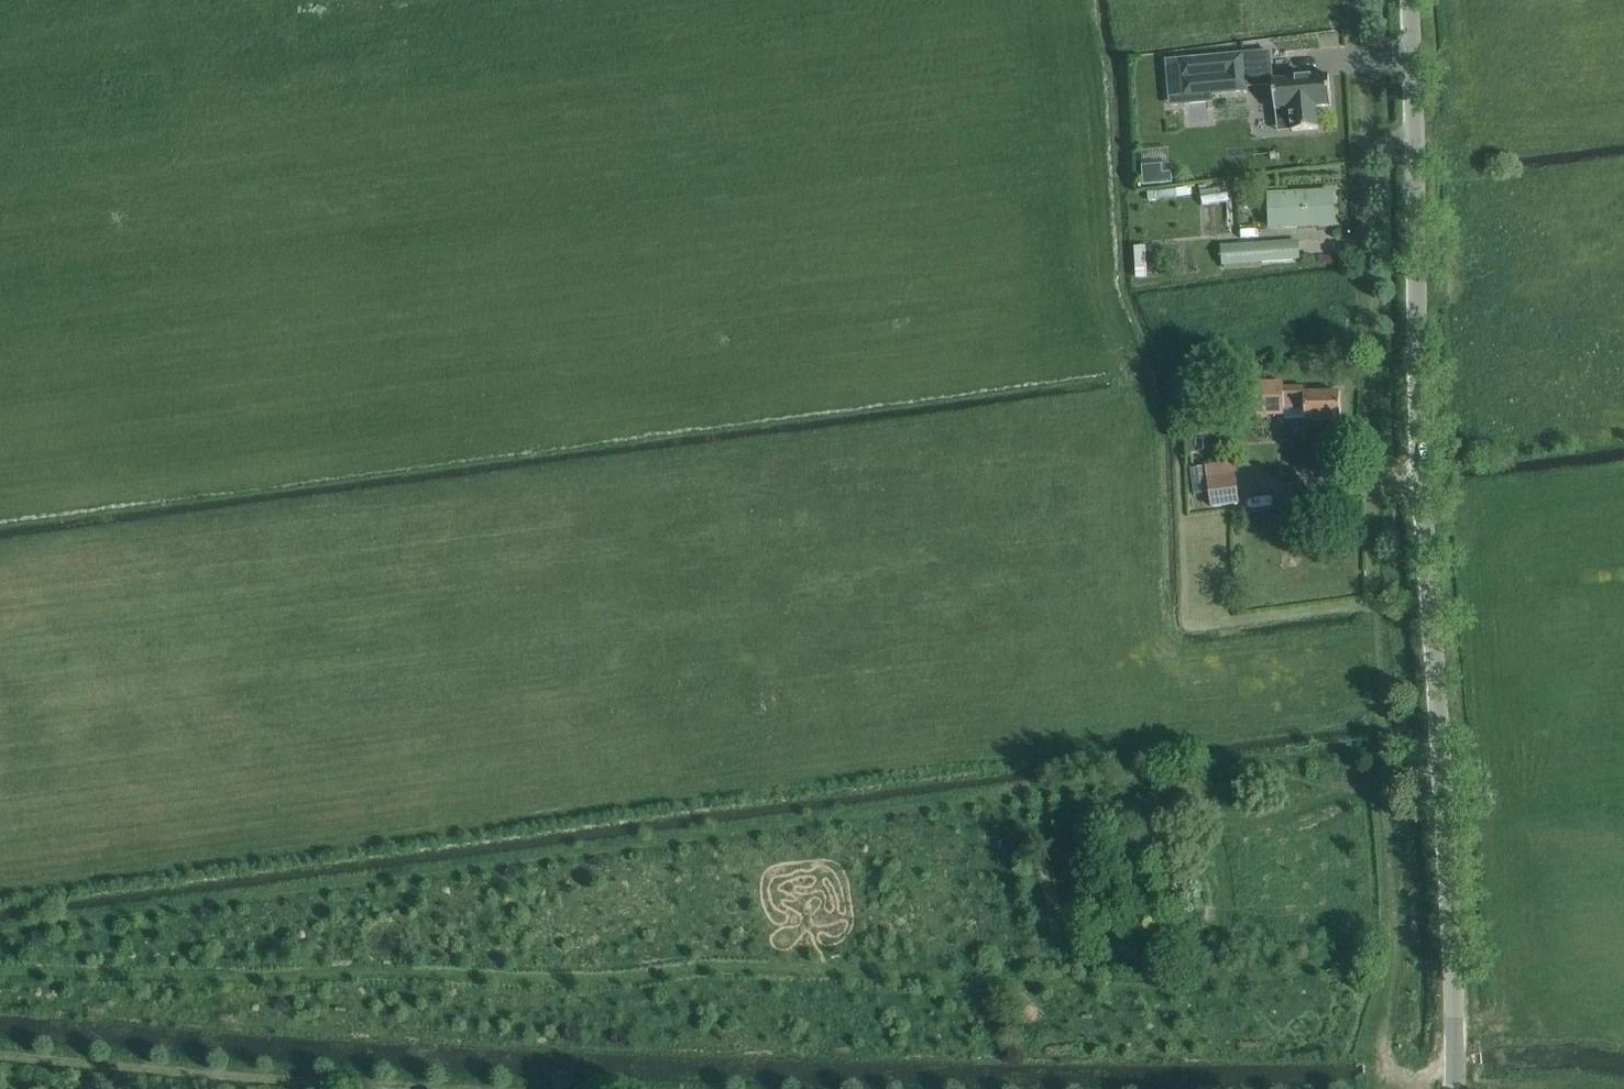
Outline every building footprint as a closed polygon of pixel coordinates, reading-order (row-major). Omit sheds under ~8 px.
[(1209,57),(1180,59),(1183,104),(1213,102),(1212,94),(1250,91),(1249,87),(1247,54),(1209,57)] [(1329,74),(1273,79),(1275,110),(1290,109),(1292,131),(1318,128),(1316,107),(1332,105),(1329,74)] [(1162,165),(1143,166),(1145,185),(1173,183),(1172,174),(1163,175),(1162,165)] [(1205,204),(1222,198),(1218,186),(1201,192),(1205,204)] [(1176,189),(1147,193),(1148,201),(1177,197),(1176,189)] [(1284,227),(1296,226),(1334,224),(1332,192),(1283,194),(1284,227)] [(1298,241),(1222,247),(1223,265),(1299,259),(1298,241)] [(1306,387),(1284,388),(1283,388),(1284,408),(1305,407),(1305,420),(1341,419),(1340,392),(1306,393),(1306,387)] [(1236,476),(1208,480),(1211,506),(1240,502),(1236,476)]
